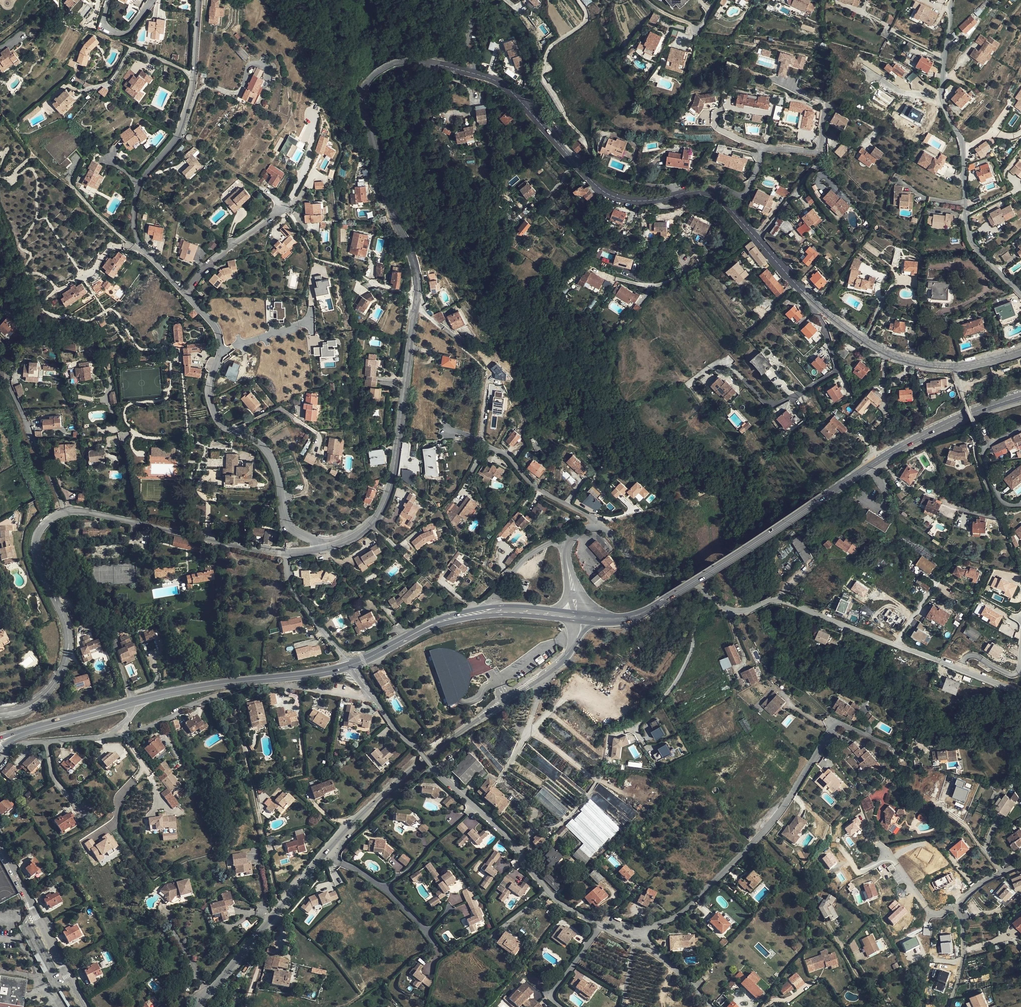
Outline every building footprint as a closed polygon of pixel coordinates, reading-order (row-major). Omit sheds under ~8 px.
[(217,16),(222,17),(223,7),(225,8),(226,0),(212,0),(212,1),(213,1),(213,5),(211,5),(210,13),(217,14),(217,16)] [(679,8),(690,0),(666,0),(672,8),(676,5),(679,8)] [(811,0),(810,0),(793,0),(792,2),(813,12),(816,5),(810,2),(811,0)] [(987,7),(983,3),(977,8),(981,12),(987,7)] [(925,6),(921,4),(914,17),(919,19),(919,17),(927,21),(926,22),(932,25),(938,13),(931,10),(930,12),(924,9),(925,6)] [(977,21),(971,15),(960,27),(965,33),(977,21)] [(165,20),(154,19),(153,22),(149,21),(148,31),(153,31),(152,38),(159,39),(159,32),(164,33),(165,20)] [(679,29),(673,27),(670,34),(676,36),(679,29)] [(890,33),(884,28),(879,34),(885,39),(890,33)] [(638,47),(654,54),(656,49),(660,40),(662,36),(651,31),(645,43),(640,42),(638,47)] [(976,41),(983,46),(987,39),(981,35),(976,41)] [(87,55),(89,55),(91,50),(99,41),(93,36),(90,39),(85,44),(81,50),(78,62),(84,64),(87,55)] [(975,48),(970,55),(982,64),(985,58),(988,54),(992,49),(994,46),(997,48),(1000,44),(989,37),(987,39),(983,46),(979,51),(975,48)] [(666,42),(660,40),(656,49),(662,51),(666,42)] [(490,41),(488,49),(494,51),(496,43),(490,41)] [(514,50),(511,41),(504,43),(507,51),(508,51),(513,65),(515,64),(516,67),(523,65),(518,49),(514,50)] [(244,60),(249,56),(240,46),(237,49),(232,44),(230,45),(244,60)] [(252,55),(254,54),(247,46),(245,48),(252,55)] [(671,46),(667,59),(672,60),(671,65),(679,67),(681,63),(684,64),(686,59),(683,58),(686,51),(680,49),(679,51),(674,49),(675,48),(671,46)] [(3,64),(5,66),(13,60),(14,62),(16,64),(20,60),(16,56),(11,50),(8,47),(1,53),(2,55),(0,57),(0,67),(3,64)] [(914,54),(905,48),(902,54),(911,59),(913,55),(914,54)] [(795,56),(781,52),(779,59),(783,60),(782,62),(779,74),(785,76),(789,65),(803,69),(806,57),(799,55),(797,59),(794,58),(795,56)] [(922,55),(920,58),(917,65),(928,71),(930,68),(932,65),(933,63),(934,62),(922,55)] [(14,62),(13,60),(5,66),(3,64),(0,67),(0,68),(2,71),(14,62)] [(888,63),(885,67),(890,72),(892,70),(893,68),(903,75),(906,72),(896,64),(895,65),(894,64),(893,64),(892,65),(892,66),(888,63)] [(251,80),(261,85),(264,79),(260,77),(263,70),(257,67),(257,68),(255,72),(251,80)] [(909,74),(906,72),(903,75),(893,68),(892,70),(905,80),(909,74)] [(123,76),(127,79),(128,78),(130,79),(134,75),(137,77),(139,76),(130,69),(123,76)] [(153,79),(143,71),(139,76),(137,77),(134,75),(130,79),(128,78),(127,79),(128,80),(124,85),(127,87),(125,90),(134,97),(139,90),(147,81),(149,83),(153,79)] [(545,76),(551,82),(554,80),(549,73),(545,76)] [(261,85),(251,80),(247,88),(243,98),(253,102),(261,85)] [(554,95),(546,83),(537,89),(540,94),(544,91),(549,98),(554,95)] [(968,93),(960,86),(956,91),(957,93),(952,98),(961,107),(971,96),(973,93),(970,91),(968,93)] [(68,103),(73,99),(74,98),(72,95),(69,92),(66,89),(57,98),(57,97),(55,99),(56,101),(53,103),(61,112),(69,104),(68,103)] [(143,93),(139,90),(134,97),(138,100),(143,93)] [(695,94),(692,103),(687,111),(695,117),(701,109),(708,109),(708,102),(714,101),(713,93),(704,94),(704,95),(699,96),(695,94)] [(768,108),(769,104),(770,102),(766,101),(767,99),(767,97),(761,95),(760,96),(758,96),(758,97),(740,93),(740,96),(738,96),(737,100),(737,102),(768,108)] [(75,100),(73,99),(68,103),(69,104),(61,112),(63,114),(73,104),(72,103),(75,100)] [(802,103),(790,101),(789,109),(805,112),(802,127),(810,128),(812,117),(813,117),(814,112),(812,112),(813,109),(802,103)] [(37,105),(27,113),(29,116),(28,117),(30,118),(41,109),(37,105)] [(776,105),(773,118),(779,120),(782,107),(776,105)] [(905,105),(901,115),(920,122),(924,112),(905,105)] [(487,118),(485,108),(476,109),(477,119),(487,118)] [(500,118),(506,123),(515,115),(510,109),(500,118)] [(849,120),(836,112),(831,120),(837,124),(837,125),(844,129),(849,120)] [(829,123),(842,131),(844,129),(837,125),(837,124),(831,120),(829,123)] [(439,130),(451,135),(453,130),(433,121),(431,126),(439,130)] [(65,125),(43,146),(60,164),(82,143),(65,125)] [(139,125),(132,130),(122,138),(126,143),(128,141),(131,145),(140,139),(141,141),(147,136),(139,125)] [(455,130),(457,142),(474,138),(473,131),(474,131),(473,125),(464,128),(464,130),(457,132),(457,130),(455,130)] [(132,130),(130,127),(120,134),(122,138),(132,130)] [(287,136),(281,153),(292,157),(298,140),(287,136)] [(142,141),(141,141),(140,139),(131,145),(128,141),(126,143),(122,138),(120,139),(129,151),(142,141)] [(602,148),(622,155),(627,142),(620,140),(620,142),(616,141),(609,138),(606,146),(603,145),(602,148)] [(583,148),(577,141),(572,146),(577,152),(583,148)] [(987,149),(986,145),(989,144),(987,141),(985,143),(984,142),(975,148),(977,152),(976,153),(978,156),(979,155),(981,157),(986,154),(984,151),(986,150),(987,149)] [(725,145),(718,144),(716,150),(717,150),(719,151),(716,157),(724,160),(723,162),(742,169),(744,161),(741,160),(742,157),(731,153),(731,155),(730,156),(723,154),(724,153),(722,152),(725,145)] [(848,149),(842,144),(835,151),(841,157),(848,149)] [(191,164),(183,172),(188,178),(202,165),(193,155),(197,151),(193,147),(183,156),(191,164)] [(621,158),(622,155),(602,148),(601,150),(621,158)] [(684,149),(683,154),(683,155),(676,154),(676,152),(669,152),(669,155),(667,155),(666,164),(689,167),(690,159),(689,159),(690,150),(684,149)] [(864,155),(862,153),(858,158),(869,166),(872,162),(873,161),(875,162),(877,159),(878,160),(883,154),(876,149),(872,155),(867,151),(864,155)] [(939,168),(942,162),(938,160),(925,152),(918,162),(936,173),(939,168)] [(942,153),(938,160),(942,162),(939,168),(941,169),(949,157),(942,153)] [(330,157),(330,156),(329,155),(323,168),(327,171),(333,158),(330,157)] [(1020,176),(1020,161),(1011,171),(1015,175),(1018,172),(1020,176)] [(94,187),(100,174),(98,173),(102,166),(95,162),(92,170),(90,169),(82,184),(87,186),(88,184),(94,187)] [(278,178),(280,179),(284,173),(271,164),(267,171),(271,174),(273,175),(272,177),(269,182),(274,185),(278,178)] [(975,168),(977,173),(978,173),(979,175),(981,182),(986,180),(985,178),(993,175),(989,166),(981,169),(980,166),(975,168)] [(103,176),(100,174),(94,187),(97,189),(103,176)] [(364,178),(354,179),(356,194),(351,194),(352,204),(358,203),(358,201),(367,201),(365,186),(364,186),(364,178)] [(527,198),(535,191),(531,186),(533,185),(532,183),(530,185),(526,180),(518,186),(520,188),(520,189),(527,198)] [(840,187),(835,182),(831,186),(836,191),(840,187)] [(785,196),(789,189),(777,184),(774,191),(785,196)] [(585,189),(585,188),(582,185),(574,190),(576,193),(585,195),(586,197),(588,199),(592,195),(588,192),(585,189)] [(903,186),(895,186),(894,204),(900,205),(913,206),(914,194),(911,194),(902,194),(902,191),(903,186)] [(589,190),(586,187),(585,188),(585,189),(588,192),(592,195),(593,194),(590,190),(589,190)] [(250,195),(244,189),(242,191),(239,188),(225,201),(233,209),(238,203),(240,205),(250,195)] [(752,202),(754,203),(761,207),(760,208),(768,212),(774,202),(772,201),(770,200),(771,198),(773,199),(775,195),(771,193),(770,195),(758,189),(752,202)] [(844,213),(850,206),(841,198),(840,198),(831,190),(824,198),(827,201),(827,202),(832,207),(834,204),(844,213)] [(811,203),(816,199),(812,193),(806,198),(811,203)] [(310,202),(305,202),(306,214),(304,214),(305,222),(322,220),(321,213),(323,213),(322,201),(318,201),(318,202),(310,203),(310,202)] [(997,207),(990,211),(990,213),(994,220),(995,222),(1005,217),(1006,218),(1015,213),(1011,204),(1002,208),(998,210),(997,207)] [(610,208),(607,215),(611,217),(611,218),(623,223),(626,213),(615,209),(614,210),(610,208)] [(803,217),(805,220),(810,225),(812,224),(820,218),(817,213),(813,216),(809,212),(803,217)] [(520,222),(509,214),(506,217),(512,221),(513,220),(517,225),(520,222)] [(932,226),(940,227),(940,223),(945,224),(945,226),(952,226),(953,215),(946,214),(946,216),(946,218),(941,217),(941,215),(934,215),(933,217),(932,224),(932,226)] [(383,216),(376,220),(379,224),(386,221),(383,216)] [(692,233),(694,230),(693,229),(694,227),(690,225),(694,217),(691,216),(684,229),(692,233)] [(710,226),(694,217),(690,225),(694,227),(693,229),(694,230),(705,235),(710,226)] [(775,223),(776,224),(770,231),(773,234),(783,221),(779,218),(775,223)] [(814,226),(822,221),(820,218),(812,224),(814,226)] [(530,224),(525,220),(519,228),(524,232),(530,224)] [(810,225),(805,220),(804,221),(805,223),(798,228),(803,234),(812,228),(810,225)] [(667,235),(667,222),(649,222),(649,230),(661,230),(661,235),(667,235)] [(280,230),(287,237),(292,232),(285,224),(280,230)] [(153,236),(162,237),(164,228),(149,225),(148,233),(154,234),(153,236)] [(712,242),(717,233),(710,230),(706,239),(712,242)] [(363,234),(354,232),(351,246),(350,253),(366,257),(367,248),(363,247),(365,238),(368,239),(368,235),(363,234)] [(281,256),(284,260),(293,252),(288,248),(295,241),(290,235),(282,243),(281,242),(279,243),(278,242),(275,245),(276,246),(271,252),(270,253),(275,257),(279,252),(282,255),(281,256)] [(371,239),(368,239),(365,238),(363,247),(367,248),(366,257),(367,257),(371,239)] [(523,241),(521,239),(514,248),(517,250),(523,241)] [(198,245),(192,243),(184,240),(182,246),(182,248),(183,249),(182,250),(181,253),(180,257),(190,260),(194,249),(196,250),(198,245)] [(767,260),(754,244),(752,240),(746,245),(746,246),(761,265),(767,260)] [(208,246),(214,249),(216,244),(210,241),(208,246)] [(818,254),(810,247),(806,251),(809,253),(803,260),(808,265),(818,254)] [(1007,251),(1001,256),(1005,261),(1011,256),(1007,251)] [(615,255),(613,265),(631,270),(633,260),(615,255)] [(850,269),(852,270),(852,269),(858,271),(862,262),(855,258),(850,269)] [(236,266),(235,259),(234,259),(227,261),(229,267),(223,269),(222,270),(220,273),(218,275),(215,274),(209,281),(217,287),(223,280),(224,281),(227,277),(228,277),(233,276),(232,271),(231,267),(236,266)] [(905,260),(904,268),(904,270),(913,271),(913,269),(916,270),(917,262),(905,260)] [(737,262),(728,269),(731,272),(731,273),(735,278),(736,278),(739,282),(748,274),(745,269),(744,270),(737,262)] [(393,286),(399,287),(401,272),(401,267),(394,266),(392,282),(393,282),(393,286)] [(760,275),(777,295),(784,289),(767,269),(760,275)] [(852,269),(852,270),(847,288),(871,293),(875,279),(870,278),(869,280),(868,280),(863,279),(862,281),(860,280),(860,279),(860,278),(861,272),(858,271),(852,269)] [(818,271),(815,274),(813,276),(811,278),(819,288),(822,285),(824,284),(827,281),(818,271)] [(604,280),(591,272),(586,281),(599,289),(604,280)] [(434,273),(427,274),(428,281),(427,281),(428,292),(437,291),(435,283),(437,283),(436,279),(435,279),(434,273)] [(321,275),(314,276),(317,288),(314,288),(316,298),(328,296),(326,286),(329,285),(328,279),(322,280),(321,275)] [(107,279),(103,285),(107,289),(112,283),(107,279)] [(953,288),(953,280),(928,280),(927,298),(931,298),(931,300),(947,301),(947,288),(953,288)] [(623,293),(619,289),(616,295),(629,303),(631,300),(635,303),(640,295),(635,292),(634,294),(624,288),(623,293)] [(372,297),(367,299),(367,300),(365,301),(364,300),(360,297),(355,304),(358,307),(356,310),(360,313),(363,309),(365,311),(370,305),(375,303),(372,297)] [(274,311),(277,311),(277,320),(284,320),(285,308),(282,308),(282,302),(274,302),(274,311)] [(1016,314),(1011,302),(996,308),(997,312),(999,312),(1002,319),(1016,314)] [(786,313),(795,322),(803,315),(800,312),(798,310),(794,306),(786,313)] [(838,314),(843,317),(848,309),(843,306),(838,314)] [(441,311),(433,314),(433,315),(437,319),(440,322),(445,318),(441,311)] [(453,326),(454,329),(466,323),(465,321),(464,322),(458,311),(448,316),(449,319),(448,319),(452,326),(453,326)] [(10,329),(11,328),(13,330),(16,327),(14,325),(15,324),(11,320),(12,319),(9,316),(7,318),(5,316),(2,320),(3,322),(0,325),(0,330),(1,329),(5,334),(10,329)] [(984,328),(981,318),(960,326),(964,335),(984,328)] [(901,331),(904,331),(906,322),(896,320),(895,324),(891,323),(890,328),(894,329),(894,331),(900,332),(901,331)] [(816,330),(809,322),(801,329),(809,337),(816,330)] [(182,323),(173,324),(174,347),(184,347),(182,323)] [(884,328),(877,324),(871,335),(878,339),(884,328)] [(781,337),(770,325),(768,327),(777,339),(781,337)] [(223,344),(224,344),(230,342),(231,342),(230,335),(222,336),(223,344)] [(323,347),(313,347),(314,356),(322,355),(322,357),(334,357),(334,350),(328,350),(328,347),(336,346),(336,341),(322,341),(323,347)] [(201,376),(201,367),(192,368),(191,352),(206,351),(206,343),(187,345),(187,348),(183,348),(184,377),(201,376)] [(844,357),(849,352),(842,347),(837,352),(844,357)] [(761,352),(751,359),(763,372),(772,364),(761,352)] [(451,355),(443,354),(442,364),(459,367),(461,357),(456,356),(455,358),(451,358),(451,355)] [(822,360),(820,358),(818,356),(812,363),(820,371),(826,365),(822,360)] [(379,392),(379,388),(377,387),(378,377),(376,377),(376,368),(377,360),(366,359),(365,376),(366,376),(365,387),(371,388),(370,397),(369,396),(369,402),(373,402),(373,404),(374,404),(380,405),(381,393),(379,392)] [(170,366),(169,360),(163,360),(163,362),(158,362),(158,363),(152,364),(152,369),(170,366)] [(865,373),(869,368),(860,361),(855,368),(855,369),(853,371),(861,377),(865,373)] [(22,375),(27,375),(26,380),(38,381),(39,369),(39,367),(37,367),(37,363),(28,362),(28,364),(24,364),(24,367),(22,367),(22,375)] [(236,381),(240,364),(233,363),(232,367),(228,366),(225,378),(236,381)] [(505,380),(506,372),(501,372),(502,366),(494,365),(492,379),(505,380)] [(75,368),(76,372),(77,378),(81,377),(81,379),(92,377),(90,366),(89,366),(79,367),(75,368)] [(727,385),(724,383),(719,378),(712,383),(712,384),(711,386),(716,392),(718,390),(722,394),(728,400),(736,392),(728,384),(727,385)] [(942,387),(942,380),(931,381),(931,383),(927,383),(928,392),(936,391),(936,387),(942,387)] [(838,387),(836,384),(828,390),(835,400),(843,395),(839,390),(842,388),(840,386),(838,387)] [(897,395),(898,395),(899,401),(906,400),(906,398),(913,398),(912,389),(910,389),(909,387),(906,387),(906,390),(896,390),(897,395)] [(502,415),(504,392),(494,391),(492,414),(502,415)] [(881,400),(871,391),(856,408),(861,412),(871,400),(876,405),(881,400)] [(251,392),(248,394),(247,396),(245,394),(242,397),(253,410),(257,406),(255,404),(259,401),(251,392)] [(304,403),(304,408),(307,408),(306,419),(316,420),(317,409),(312,408),(313,403),(317,404),(318,396),(316,396),(311,396),(312,393),(307,393),(306,403),(304,403)] [(302,404),(300,397),(293,398),(292,398),(294,406),(302,404)] [(795,420),(787,410),(778,417),(786,428),(795,420)] [(170,415),(160,415),(153,415),(153,425),(172,425),(172,415),(170,415)] [(839,430),(843,426),(831,415),(829,417),(831,419),(830,420),(833,423),(831,425),(829,423),(821,430),(829,438),(837,430),(835,429),(837,427),(839,430)] [(43,419),(43,428),(60,427),(60,416),(50,417),(50,419),(43,419)] [(513,445),(521,435),(516,431),(514,430),(513,432),(510,435),(506,441),(513,445)] [(316,435),(311,432),(303,446),(308,449),(316,435)] [(993,447),(996,452),(1008,446),(1009,449),(1015,447),(1014,443),(1020,440),(1020,433),(993,447)] [(338,456),(338,455),(340,439),(329,437),(327,453),(328,453),(327,461),(332,462),(332,460),(339,461),(339,456),(338,456)] [(537,441),(532,443),(536,451),(541,448),(537,441)] [(59,447),(56,447),(54,447),(56,461),(67,460),(77,459),(75,444),(70,444),(65,444),(66,448),(59,449),(59,447)] [(965,451),(968,451),(967,444),(961,445),(960,446),(955,445),(953,450),(950,449),(948,456),(949,456),(947,463),(954,466),(956,458),(964,459),(965,465),(970,464),(969,458),(968,455),(967,455),(966,453),(965,453),(965,451)] [(175,460),(175,448),(151,447),(151,456),(168,456),(168,460),(175,460)] [(434,448),(424,449),(427,475),(437,474),(434,448)] [(104,459),(103,449),(85,451),(85,454),(89,453),(90,461),(104,459)] [(382,450),(369,452),(371,464),(384,461),(382,450)] [(314,465),(316,456),(306,453),(304,462),(314,465)] [(237,455),(226,455),(226,459),(208,459),(207,470),(226,471),(226,477),(224,477),(224,485),(235,486),(235,488),(249,488),(249,486),(260,486),(260,480),(257,480),(256,479),(255,478),(252,477),(252,466),(252,463),(245,463),(246,464),(242,464),(242,466),(242,467),(238,467),(238,465),(237,455)] [(568,463),(571,465),(572,464),(576,468),(575,469),(581,475),(584,471),(583,470),(584,468),(580,463),(581,462),(573,455),(567,461),(568,463)] [(533,461),(527,469),(539,477),(545,468),(536,461),(535,463),(533,461)] [(478,473),(481,475),(483,472),(487,465),(484,463),(478,473)] [(487,465),(483,472),(491,477),(493,474),(498,477),(503,469),(499,466),(498,467),(495,465),(493,464),(491,468),(487,465)] [(904,468),(899,475),(907,480),(905,483),(911,486),(914,481),(913,480),(918,471),(914,468),(913,469),(908,466),(906,469),(904,468)] [(1005,479),(1012,488),(1020,481),(1020,466),(1005,479)] [(402,478),(410,485),(410,473),(410,470),(402,470),(402,478)] [(489,480),(491,477),(483,472),(481,475),(489,480)] [(569,475),(565,479),(571,485),(575,481),(569,475)] [(379,480),(369,482),(368,487),(364,501),(369,503),(372,497),(379,480)] [(640,502),(649,493),(637,481),(626,492),(633,499),(635,497),(640,502)] [(621,483),(610,492),(616,498),(621,494),(622,495),(628,490),(621,483)] [(589,496),(584,501),(596,505),(600,504),(601,502),(595,498),(598,493),(590,487),(586,494),(589,496)] [(404,510),(403,510),(400,514),(410,520),(419,505),(413,502),(416,496),(410,493),(407,498),(410,500),(408,503),(405,502),(404,504),(404,505),(406,506),(404,510)] [(455,505),(451,510),(449,514),(454,521),(458,524),(461,520),(458,518),(460,516),(466,520),(477,503),(467,496),(459,508),(455,505)] [(933,499),(933,501),(929,500),(925,509),(935,512),(937,513),(941,504),(936,502),(937,500),(933,499)] [(447,507),(451,510),(455,505),(451,502),(447,507)] [(541,510),(545,512),(547,508),(536,503),(532,512),(539,515),(541,510)] [(871,509),(866,518),(887,530),(892,521),(871,509)] [(513,525),(514,526),(517,523),(523,528),(530,520),(524,515),(519,520),(517,518),(514,516),(501,531),(506,535),(508,532),(513,525)] [(985,522),(985,518),(980,517),(980,518),(977,518),(976,521),(973,521),(973,525),(970,525),(970,531),(974,531),(974,535),(979,535),(979,531),(986,531),(986,522),(985,522)] [(435,537),(432,529),(430,524),(422,527),(425,533),(420,535),(412,542),(418,548),(426,541),(435,537)] [(0,539),(0,544),(1,544),(2,549),(0,550),(0,556),(1,561),(4,560),(12,558),(10,547),(11,546),(11,545),(11,544),(10,544),(8,544),(8,536),(8,532),(11,531),(11,526),(0,527),(0,532),(1,532),(2,539),(0,539)] [(265,536),(265,532),(263,532),(264,528),(252,526),(250,533),(265,536)] [(105,535),(110,535),(110,530),(82,529),(82,537),(88,537),(88,535),(99,535),(99,537),(105,538),(105,535)] [(265,532),(265,536),(264,542),(272,543),(273,532),(266,531),(265,532)] [(172,545),(202,551),(203,550),(204,543),(174,536),(172,545)] [(812,557),(799,536),(792,540),(805,561),(812,557)] [(855,549),(851,547),(850,546),(853,543),(847,539),(845,542),(840,539),(836,544),(847,551),(848,550),(853,553),(855,549)] [(609,554),(596,541),(591,546),(603,559),(609,554)] [(359,554),(353,558),(357,565),(363,561),(365,564),(376,557),(374,554),(380,551),(376,544),(370,548),(371,550),(367,552),(360,556),(359,554)] [(4,560),(4,564),(17,562),(13,547),(10,547),(12,558),(4,560)] [(460,553),(457,551),(446,567),(449,570),(450,568),(453,570),(452,571),(447,578),(453,583),(457,577),(456,577),(461,570),(462,571),(464,572),(468,567),(456,558),(460,553)] [(607,566),(599,573),(605,579),(619,566),(609,554),(603,559),(602,560),(607,566)] [(925,568),(931,572),(936,565),(922,556),(917,563),(925,568)] [(363,561),(357,565),(361,571),(367,567),(365,564),(363,561)] [(963,569),(957,566),(954,572),(961,577),(962,576),(963,573),(965,574),(965,575),(974,578),(975,576),(978,577),(980,572),(976,572),(977,569),(972,568),(971,570),(970,569),(969,571),(966,570),(965,570),(963,569)] [(174,568),(153,570),(155,580),(162,579),(162,576),(169,575),(169,577),(175,576),(174,568)] [(321,573),(318,571),(314,572),(314,574),(310,574),(310,570),(302,570),(302,578),(304,578),(305,585),(316,584),(316,581),(316,580),(318,580),(318,581),(320,581),(323,579),(332,583),(336,575),(326,570),(326,571),(323,570),(322,570),(321,573)] [(194,588),(193,584),(213,580),(212,571),(203,572),(203,573),(195,574),(195,576),(186,577),(187,584),(186,584),(187,589),(194,588)] [(978,577),(975,576),(974,578),(965,575),(965,574),(963,573),(962,576),(974,580),(973,582),(977,583),(978,577)] [(1003,595),(1012,598),(1017,585),(995,576),(991,586),(1005,592),(1003,595)] [(932,584),(925,580),(921,586),(928,590),(932,584)] [(415,595),(417,597),(422,601),(427,595),(421,589),(422,587),(416,582),(409,591),(405,587),(399,594),(401,596),(404,600),(408,603),(415,595)] [(864,598),(868,590),(855,582),(850,590),(864,598)] [(836,611),(844,614),(849,602),(847,601),(849,596),(843,594),(836,611)] [(410,605),(417,597),(415,595),(408,603),(410,605)] [(401,596),(396,600),(397,601),(392,605),(394,608),(395,607),(398,604),(404,600),(401,596)] [(397,601),(396,600),(393,597),(388,601),(392,605),(397,601)] [(938,608),(934,606),(927,616),(932,618),(933,617),(944,624),(950,614),(939,607),(938,608)] [(988,622),(996,627),(1003,616),(985,606),(979,616),(988,621),(988,622)] [(367,627),(373,624),(372,623),(371,621),(375,618),(371,611),(362,616),(359,611),(349,616),(352,622),(355,621),(357,626),(360,625),(362,629),(366,626),(367,627)] [(888,617),(886,622),(894,626),(896,622),(899,623),(902,617),(887,611),(884,616),(888,617)] [(300,617),(280,621),(282,632),(294,629),(294,628),(302,626),(300,617)] [(914,631),(910,638),(927,646),(930,641),(927,639),(929,635),(923,632),(925,627),(919,624),(915,631),(914,631)] [(981,633),(968,625),(964,632),(976,641),(981,633)] [(830,634),(819,629),(815,638),(826,643),(830,634)] [(143,638),(139,640),(141,646),(144,645),(144,643),(145,642),(146,644),(154,640),(151,634),(150,634),(149,633),(143,637),(143,638)] [(92,662),(90,656),(90,653),(102,650),(100,640),(95,641),(91,642),(90,635),(84,636),(85,640),(83,641),(86,650),(82,651),(85,664),(92,662)] [(123,647),(121,648),(115,651),(119,659),(130,654),(134,653),(129,641),(128,642),(126,638),(120,640),(123,647)] [(987,646),(985,649),(999,657),(1004,650),(992,642),(991,645),(989,647),(987,646)] [(729,655),(737,652),(734,643),(726,647),(729,655)] [(320,644),(295,648),(297,659),(321,655),(320,644)] [(430,652),(448,705),(452,704),(455,702),(457,700),(462,696),(464,693),(466,689),(467,685),(468,681),(469,677),(468,672),(465,663),(467,662),(464,658),(461,656),(457,653),(453,652),(449,650),(444,650),(439,650),(434,651),(430,652)] [(737,652),(729,655),(733,664),(741,660),(737,652)] [(541,654),(534,660),(538,664),(545,659),(541,654)] [(729,666),(733,664),(729,655),(719,660),(720,660),(723,668),(729,666)] [(729,666),(723,668),(726,675),(732,672),(729,666)] [(751,667),(745,670),(748,677),(749,677),(757,673),(753,666),(751,667)] [(370,670),(373,675),(380,671),(378,669),(378,667),(370,668),(370,670)] [(386,697),(388,696),(392,693),(394,692),(383,675),(385,674),(382,670),(380,671),(373,675),(386,697)] [(725,675),(729,683),(730,683),(733,682),(736,680),(732,672),(726,675),(725,675)] [(757,673),(749,677),(751,684),(760,680),(757,673)] [(83,687),(90,685),(87,676),(72,680),(75,691),(84,689),(83,687)] [(947,677),(946,680),(943,688),(957,692),(959,685),(961,682),(947,677)] [(771,709),(775,713),(780,706),(786,700),(774,690),(762,704),(769,711),(771,709)] [(852,718),(855,714),(860,706),(852,702),(851,704),(839,697),(833,706),(837,709),(836,710),(842,715),(843,713),(845,710),(849,713),(847,715),(852,718)] [(247,704),(251,723),(265,720),(260,701),(247,704)] [(370,721),(371,716),(362,714),(362,715),(353,713),(354,706),(346,705),(343,721),(347,722),(347,723),(356,725),(357,723),(361,724),(361,726),(367,727),(368,720),(370,721)] [(783,709),(780,706),(775,713),(778,715),(783,709)] [(292,713),(287,714),(285,714),(283,707),(275,709),(279,726),(291,724),(291,722),(297,720),(295,712),(292,713)] [(311,717),(309,719),(324,729),(330,720),(313,709),(309,716),(311,717)] [(876,718),(868,712),(867,715),(866,717),(866,718),(871,724),(876,718)] [(191,732),(191,734),(196,731),(199,729),(204,726),(202,724),(197,716),(193,719),(189,721),(185,724),(186,725),(182,728),(187,735),(191,732)] [(745,716),(738,720),(746,732),(752,728),(745,716)] [(171,722),(174,730),(179,728),(177,720),(171,722)] [(653,731),(651,732),(655,740),(664,735),(656,720),(649,723),(653,731)] [(611,751),(618,752),(619,746),(620,746),(621,744),(627,742),(626,736),(617,738),(614,737),(611,751)] [(165,749),(159,741),(157,739),(154,742),(153,741),(151,740),(150,740),(149,741),(149,743),(150,745),(145,749),(152,759),(165,749)] [(872,754),(868,751),(865,746),(861,749),(854,741),(849,746),(859,757),(857,758),(861,762),(868,770),(873,765),(878,770),(882,766),(877,761),(877,762),(871,755),(872,754)] [(662,758),(671,754),(667,744),(657,748),(662,758)] [(946,745),(939,747),(931,749),(933,757),(947,753),(948,757),(957,755),(954,744),(946,746),(946,745)] [(618,752),(611,751),(610,757),(617,759),(618,759),(620,746),(619,746),(618,752)] [(381,754),(380,753),(376,749),(370,754),(381,766),(387,761),(387,760),(392,755),(386,747),(382,750),(383,752),(381,754)] [(870,749),(868,751),(872,754),(871,755),(877,762),(877,761),(879,760),(870,749)] [(110,753),(102,760),(108,767),(119,757),(115,753),(112,755),(110,753)] [(72,769),(81,760),(76,754),(69,760),(68,760),(65,762),(64,761),(61,764),(68,770),(71,768),(72,769)] [(483,768),(469,754),(451,772),(465,786),(483,768)] [(32,755),(23,764),(28,769),(31,772),(40,763),(32,755)] [(167,788),(170,791),(179,784),(171,774),(173,772),(165,761),(154,769),(158,774),(157,775),(167,788)] [(866,771),(868,770),(861,762),(859,764),(866,771)] [(2,772),(8,778),(13,772),(15,770),(17,772),(18,770),(16,769),(11,763),(2,772)] [(843,782),(831,771),(827,776),(823,773),(823,772),(815,781),(823,788),(829,782),(831,785),(832,784),(837,788),(839,787),(843,782)] [(964,786),(966,781),(958,779),(951,798),(964,802),(969,788),(964,786)] [(336,794),(335,790),(331,780),(311,788),(315,799),(323,796),(324,798),(336,794)] [(490,803),(498,793),(491,787),(493,784),(488,780),(477,792),(480,795),(483,792),(486,795),(484,798),(490,803)] [(706,783),(712,789),(712,788),(713,787),(714,786),(708,780),(706,783)] [(181,790),(183,789),(179,784),(170,791),(172,794),(173,796),(181,790)] [(185,787),(183,789),(181,790),(185,794),(186,795),(190,792),(185,787)] [(441,792),(437,788),(437,789),(422,787),(421,792),(422,793),(431,795),(431,796),(435,799),(436,799),(439,796),(438,795),(441,792)] [(172,794),(170,791),(167,788),(161,793),(166,799),(172,794)] [(567,811),(548,794),(542,789),(534,798),(559,820),(567,811)] [(181,790),(173,796),(177,800),(185,794),(181,790)] [(283,809),(281,808),(285,803),(287,804),(292,798),(288,794),(286,796),(282,792),(272,804),(271,803),(266,809),(270,813),(274,809),(280,813),(283,809)] [(498,793),(490,803),(498,809),(501,812),(509,802),(503,798),(503,797),(498,793)] [(173,796),(172,794),(166,799),(173,808),(179,803),(177,800),(173,796)] [(1002,798),(998,805),(996,808),(1006,815),(1015,801),(1005,794),(1002,798)] [(868,796),(858,801),(862,810),(872,806),(868,796)] [(447,807),(452,802),(447,797),(442,803),(447,807)] [(0,804),(0,813),(1,815),(7,811),(8,812),(12,809),(12,808),(13,807),(14,806),(14,805),(13,803),(12,803),(11,802),(9,802),(7,799),(0,804)] [(590,800),(584,805),(614,835),(620,829),(590,800)] [(614,835),(584,805),(580,810),(609,839),(614,835)] [(894,814),(895,812),(896,810),(889,805),(884,810),(887,813),(886,815),(886,823),(889,823),(888,828),(892,832),(897,825),(896,824),(900,817),(897,815),(897,816),(894,814)] [(631,808),(625,815),(631,820),(637,813),(631,808)] [(71,813),(62,818),(60,820),(59,818),(55,821),(62,832),(75,824),(72,819),(74,817),(71,813)] [(574,820),(576,822),(600,846),(607,839),(581,813),(574,820)] [(411,815),(410,816),(396,814),(395,820),(396,820),(405,821),(405,822),(410,827),(413,823),(412,823),(416,819),(411,815)] [(175,816),(149,817),(149,828),(160,828),(161,828),(161,826),(167,826),(167,828),(174,828),(175,828),(175,816)] [(782,834),(794,843),(799,838),(796,835),(806,823),(797,816),(789,827),(788,826),(782,834)] [(850,836),(861,829),(858,825),(861,823),(857,817),(852,820),(853,822),(844,828),(850,836)] [(568,829),(575,823),(571,819),(564,825),(568,829)] [(463,820),(458,824),(464,831),(469,827),(463,820)] [(588,858),(600,846),(576,822),(575,823),(568,829),(583,844),(578,849),(588,858)] [(428,828),(424,824),(423,823),(418,829),(423,833),(428,828)] [(161,828),(160,828),(161,835),(161,839),(175,838),(175,834),(174,828),(167,828),(167,826),(161,826),(161,828)] [(475,842),(486,834),(483,831),(478,835),(472,827),(468,831),(467,830),(461,835),(465,840),(470,836),(475,842)] [(1015,832),(1016,833),(1014,835),(1013,833),(1007,837),(1011,843),(1010,843),(1014,849),(1020,845),(1020,844),(1020,829),(1020,828),(1015,832)] [(92,850),(98,861),(105,857),(105,856),(119,847),(111,833),(95,843),(92,838),(84,843),(89,851),(92,850)] [(293,848),(294,851),(298,850),(298,852),(305,851),(302,840),(305,839),(303,834),(296,836),(297,841),(286,844),(287,850),(293,848)] [(486,834),(475,842),(477,844),(482,841),(481,840),(487,835),(486,834)] [(536,848),(545,841),(539,834),(533,839),(534,841),(532,843),(536,848)] [(553,842),(559,837),(556,834),(547,842),(550,845),(553,842)] [(465,840),(461,835),(456,839),(460,844),(465,840)] [(950,848),(958,857),(969,847),(962,839),(950,848)] [(374,841),(370,841),(368,849),(368,851),(369,851),(370,852),(379,853),(386,860),(392,854),(385,847),(385,841),(374,840),(374,841)] [(494,849),(488,857),(493,861),(494,862),(500,854),(494,849)] [(546,860),(549,863),(546,866),(553,872),(558,867),(555,864),(561,858),(552,849),(545,856),(548,859),(546,860)] [(588,858),(578,849),(572,856),(583,866),(589,860),(588,858)] [(822,858),(829,868),(838,862),(831,852),(822,858)] [(245,870),(250,869),(250,863),(245,864),(243,864),(242,860),(245,859),(244,854),(231,855),(232,867),(234,867),(236,877),(246,876),(245,870)] [(488,882),(490,881),(497,872),(490,866),(493,861),(488,857),(484,862),(480,867),(488,874),(484,879),(488,882)] [(599,857),(595,862),(604,871),(607,868),(600,861),(601,859),(599,857)] [(39,870),(42,868),(35,858),(30,861),(32,864),(26,869),(32,876),(37,872),(38,874),(40,874),(41,873),(40,872),(39,870)] [(400,858),(396,862),(404,869),(408,865),(400,858)] [(428,872),(433,868),(428,862),(424,866),(428,872)] [(627,881),(633,875),(624,866),(618,872),(627,881)] [(428,872),(435,880),(439,877),(433,868),(428,872)] [(589,875),(592,878),(597,873),(594,870),(589,875)] [(749,874),(747,877),(742,881),(740,879),(737,882),(745,889),(746,888),(748,886),(752,890),(761,881),(750,870),(747,873),(749,874)] [(417,872),(409,878),(412,883),(420,877),(417,872)] [(439,877),(435,880),(435,881),(442,890),(435,895),(436,897),(438,899),(445,895),(444,894),(448,891),(445,886),(443,884),(446,882),(448,884),(453,880),(446,872),(439,877)] [(556,891),(561,886),(548,873),(543,878),(556,891)] [(603,879),(597,873),(592,878),(598,884),(603,879)] [(951,873),(932,883),(936,890),(955,880),(951,873)] [(503,878),(505,880),(511,885),(512,883),(514,880),(506,874),(503,878)] [(1011,879),(1016,892),(1020,890),(1020,875),(1011,879)] [(186,895),(191,894),(187,880),(176,883),(176,882),(165,885),(168,887),(168,891),(165,895),(164,899),(167,902),(170,902),(171,903),(173,902),(180,899),(179,896),(186,894),(186,895)] [(509,886),(511,889),(512,889),(521,896),(524,892),(523,891),(527,885),(523,882),(518,887),(512,883),(511,885),(509,886)] [(848,894),(850,892),(853,888),(855,887),(850,882),(842,890),(848,894)] [(995,893),(1005,903),(1015,893),(1005,883),(995,893)] [(165,895),(168,891),(168,887),(165,885),(164,885),(160,892),(165,895)] [(511,889),(509,886),(508,885),(503,891),(507,894),(511,889)] [(868,885),(864,887),(868,899),(877,896),(873,885),(868,886),(868,885)] [(592,903),(595,907),(602,901),(607,896),(598,886),(592,891),(586,896),(584,898),(590,905),(592,903)] [(647,908),(649,903),(651,900),(653,901),(656,895),(651,893),(652,891),(649,889),(648,891),(646,893),(645,896),(643,895),(642,897),(640,896),(639,897),(637,895),(634,901),(637,902),(636,903),(647,908)] [(461,901),(466,897),(461,890),(456,894),(461,901)] [(503,900),(507,894),(503,891),(499,896),(503,900)] [(225,906),(227,905),(233,904),(230,892),(221,894),(223,902),(210,905),(213,915),(221,913),(223,921),(228,920),(226,910),(225,906)] [(57,893),(51,896),(47,898),(44,900),(47,906),(49,905),(50,909),(62,902),(57,893)] [(310,901),(302,905),(305,911),(322,903),(317,893),(308,898),(310,901)] [(338,894),(329,899),(333,905),(341,899),(338,894)] [(439,902),(438,900),(436,897),(428,903),(431,907),(439,902)] [(834,921),(839,919),(833,910),(832,907),(830,908),(829,907),(831,902),(834,904),(835,900),(829,897),(825,903),(824,902),(819,910),(825,921),(830,919),(831,920),(833,919),(834,921)] [(888,906),(893,912),(887,918),(894,925),(908,912),(895,899),(888,906)] [(466,902),(470,911),(475,909),(477,908),(473,900),(466,902)] [(466,920),(469,927),(474,925),(482,921),(479,915),(478,915),(475,909),(470,911),(473,917),(466,920)] [(716,914),(709,922),(721,934),(729,926),(716,914)] [(76,926),(70,929),(66,931),(64,933),(69,943),(82,936),(76,926)] [(553,935),(563,943),(566,945),(572,937),(573,938),(576,934),(568,928),(565,932),(562,930),(563,929),(559,926),(553,935)] [(923,935),(931,936),(931,928),(923,927),(923,935)] [(521,945),(505,933),(496,944),(513,956),(521,945)] [(561,945),(563,943),(553,935),(551,937),(561,945)] [(867,956),(879,951),(871,935),(862,940),(867,952),(866,952),(867,956)] [(940,936),(941,954),(951,953),(950,935),(940,936)] [(676,949),(676,947),(693,946),(693,942),(697,942),(696,937),(693,937),(670,938),(671,950),(676,949)] [(906,951),(919,945),(915,937),(902,943),(906,951)] [(724,938),(719,943),(723,947),(727,941),(724,938)] [(814,957),(811,958),(814,969),(823,967),(822,965),(825,965),(825,966),(825,967),(830,966),(829,963),(836,961),(833,953),(828,955),(826,950),(820,952),(821,955),(814,957)] [(287,969),(288,962),(267,956),(264,969),(271,971),(272,968),(277,969),(278,967),(287,969)] [(837,964),(836,961),(829,963),(830,966),(831,969),(838,967),(837,964)] [(415,987),(421,981),(424,978),(418,971),(422,966),(419,962),(414,967),(413,967),(408,971),(416,978),(411,983),(415,987)] [(91,968),(88,969),(84,971),(89,981),(95,978),(102,974),(97,963),(90,966),(91,968)] [(944,992),(949,972),(935,969),(933,976),(938,977),(935,990),(944,992)] [(271,985),(288,988),(291,974),(274,971),(271,985)] [(759,980),(752,973),(746,979),(740,972),(734,977),(757,999),(762,994),(754,986),(759,980)] [(797,990),(805,983),(796,972),(788,978),(797,990)] [(26,980),(0,976),(0,1006),(22,1006),(26,980)] [(425,986),(430,980),(426,976),(424,978),(421,981),(425,986)] [(590,987),(587,985),(581,980),(580,981),(575,978),(570,984),(581,991),(589,998),(597,988),(592,984),(590,987)] [(730,981),(725,987),(728,991),(734,984),(730,981)] [(787,981),(782,985),(784,987),(787,992),(788,993),(793,989),(787,981)] [(508,999),(517,1006),(519,1006),(522,1003),(521,1002),(524,998),(526,999),(533,992),(523,983),(508,999)] [(588,1000),(589,998),(581,991),(579,994),(588,1000)] [(982,992),(972,996),(976,1006),(989,1006),(982,992)] [(148,1000),(145,1002),(148,1006),(156,1006),(160,1004),(153,996),(148,1000)] [(538,1003),(533,999),(529,1003),(526,1006),(534,1006),(538,1003)]
